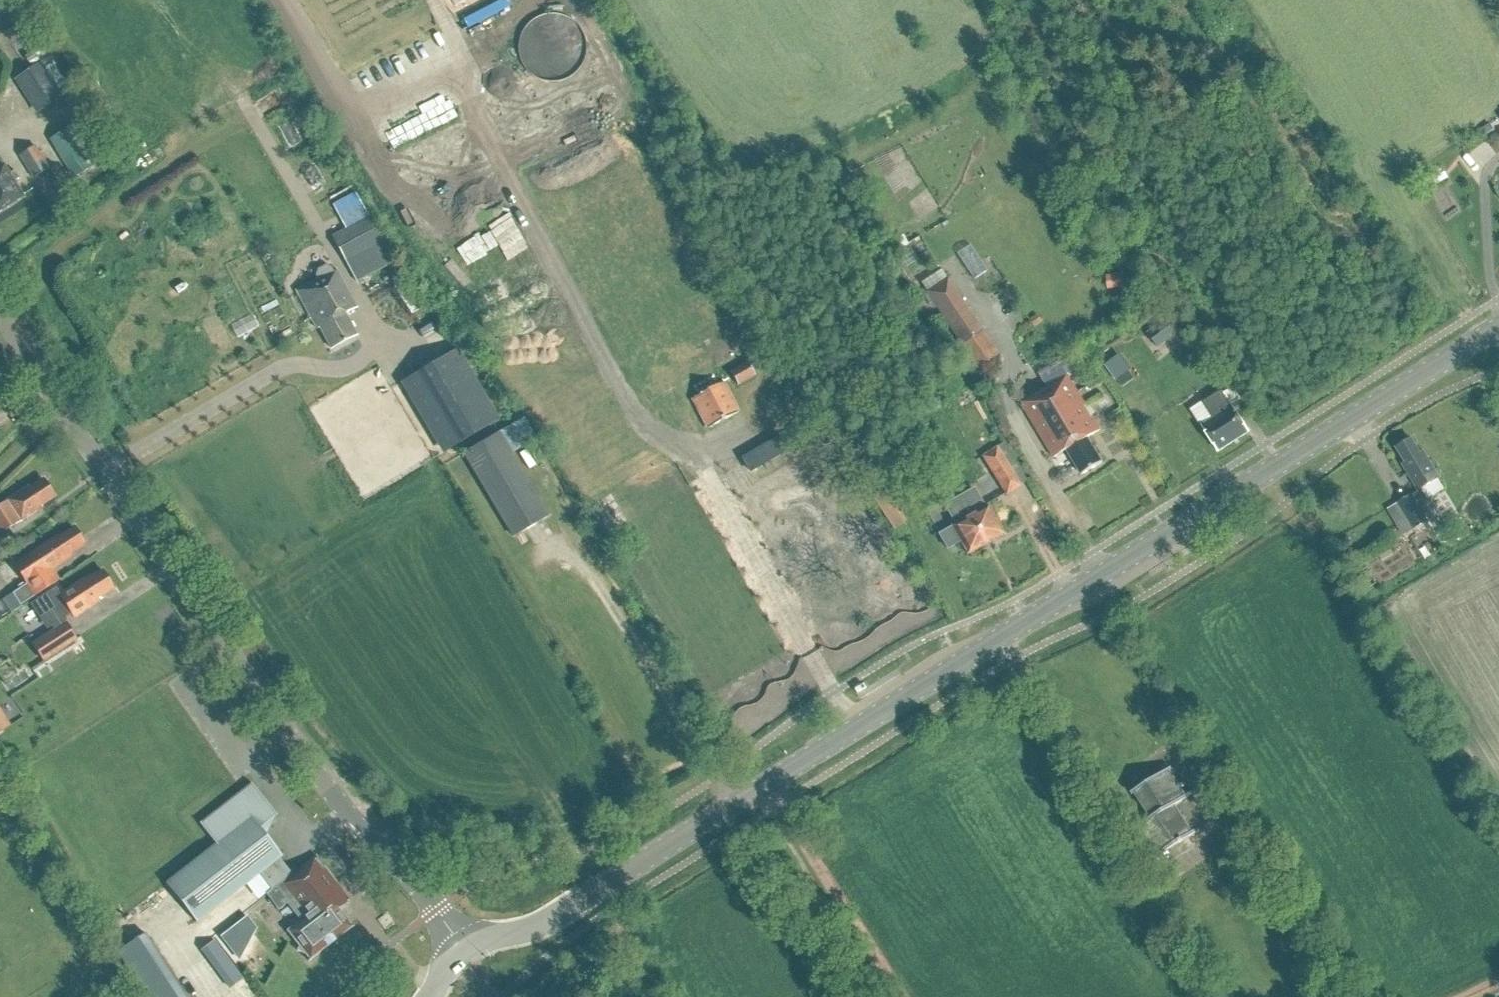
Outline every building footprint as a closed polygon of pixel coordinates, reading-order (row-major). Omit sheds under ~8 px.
[(335,17),(347,10),(340,0),(324,0),(335,17)] [(535,19),(529,23),(524,29),(520,36),(518,43),(518,50),(519,58),(522,65),(526,71),(532,76),(538,80),(545,82),(553,83),(560,82),(568,80),(574,76),(579,71),(584,64),(586,57),(588,50),(587,43),(585,35),(581,29),(577,23),(571,18),(564,15),(556,14),(549,14),(541,15),(535,19)] [(35,114),(63,96),(41,63),(14,80),(35,114)] [(67,128),(48,140),(73,179),(92,167),(67,128)] [(18,156),(32,178),(49,168),(35,146),(18,156)] [(25,198),(15,183),(19,180),(13,171),(9,174),(5,168),(0,171),(0,213),(25,198)] [(345,229),(331,237),(357,282),(394,262),(355,193),(332,205),(345,229)] [(315,279),(318,284),(296,296),(317,333),(321,331),(330,348),(354,336),(344,316),(355,310),(336,275),(332,277),(329,271),(326,270),(316,276),(315,279)] [(981,331),(946,277),(924,292),(960,345),(981,331)] [(687,307),(634,334),(652,370),(654,368),(662,383),(659,385),(672,409),(691,399),(707,429),(738,414),(722,384),(725,382),(687,307)] [(1158,348),(1180,332),(1169,317),(1147,333),(1158,348)] [(405,376),(445,445),(497,415),(457,346),(405,376)] [(748,365),(731,374),(737,387),(755,378),(748,365)] [(1128,372),(1118,380),(1122,386),(1133,378),(1128,372)] [(1081,478),(1101,466),(1086,441),(1099,433),(1066,379),(1032,400),(1034,403),(1022,411),(1053,461),(1066,454),(1081,478)] [(1216,418),(1203,427),(1220,452),(1249,432),(1232,407),(1221,390),(1204,401),(1216,418)] [(1169,410),(1187,436),(1206,423),(1189,397),(1169,410)] [(512,537),(545,517),(496,435),(463,455),(512,537)] [(1421,489),(1441,477),(1424,449),(1421,451),(1412,436),(1398,445),(1407,460),(1404,462),(1421,489)] [(1003,495),(1016,487),(993,448),(980,456),(1003,495)] [(53,496),(43,481),(29,490),(27,487),(6,501),(0,505),(0,534),(20,521),(20,522),(41,508),(39,505),(53,496)] [(1413,495),(1397,505),(1411,529),(1427,520),(1413,495)] [(1001,534),(985,506),(970,514),(960,496),(941,506),(951,525),(948,527),(935,535),(943,549),(956,542),(964,555),(1001,534)] [(14,564),(27,584),(2,600),(10,614),(21,607),(20,605),(56,582),(49,571),(72,556),(70,553),(84,544),(74,529),(60,538),(58,535),(14,564)] [(70,613),(73,618),(99,601),(97,598),(113,588),(102,571),(90,578),(89,576),(59,595),(55,588),(31,604),(46,628),(70,613)] [(64,623),(33,644),(44,661),(75,640),(64,623)] [(762,641),(769,656),(787,648),(780,633),(762,641)] [(20,713),(7,693),(0,697),(0,717),(4,724),(20,713)] [(1176,772),(1136,798),(1137,801),(1139,799),(1156,824),(1143,832),(1159,857),(1196,832),(1181,810),(1200,798),(1198,796),(1192,800),(1175,775),(1178,774),(1176,772)] [(349,901),(348,900),(315,857),(292,875),(279,858),(281,856),(259,828),(276,815),(251,783),(199,823),(215,844),(166,882),(197,922),(259,874),(271,890),(275,887),(281,895),(293,886),(304,900),(308,898),(316,909),(328,900),(336,911),(337,910),(346,903),(346,904),(349,901)] [(347,866),(355,860),(349,852),(341,858),(347,866)] [(266,894),(278,910),(286,903),(300,921),(285,932),(286,933),(288,932),(298,946),(297,951),(305,955),(309,960),(307,961),(308,962),(353,927),(353,926),(351,927),(348,923),(345,914),(337,916),(337,910),(336,911),(328,900),(316,909),(308,898),(304,900),(293,886),(281,895),(275,887),(271,890),(266,894)] [(246,917),(219,939),(237,962),(255,929),(246,917)] [(144,934),(117,952),(146,996),(185,996),(144,934)]
